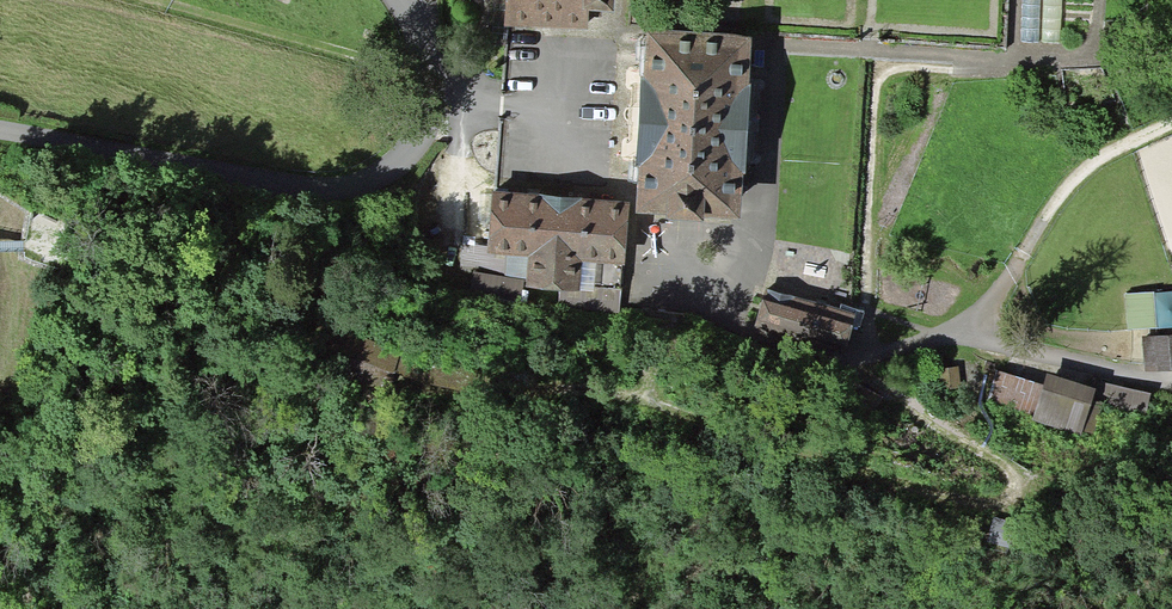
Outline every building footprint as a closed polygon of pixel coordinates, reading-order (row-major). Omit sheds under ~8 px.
[(508,24),(589,28),(590,7),(616,8),(616,0),(509,0),(508,24)] [(652,30),(642,209),(742,214),(752,35),(652,30)] [(492,192),(488,249),(527,252),(524,287),(579,291),(582,256),(626,259),(630,202),(492,192)] [(840,307),(757,285),(745,328),(828,350),(840,307)] [(1141,334),(1146,374),(1171,371),(1171,330),(1141,334)] [(1160,390),(1049,361),(1035,412),(1146,442),(1160,390)] [(1039,374),(998,362),(987,399),(1028,411),(1039,374)]
